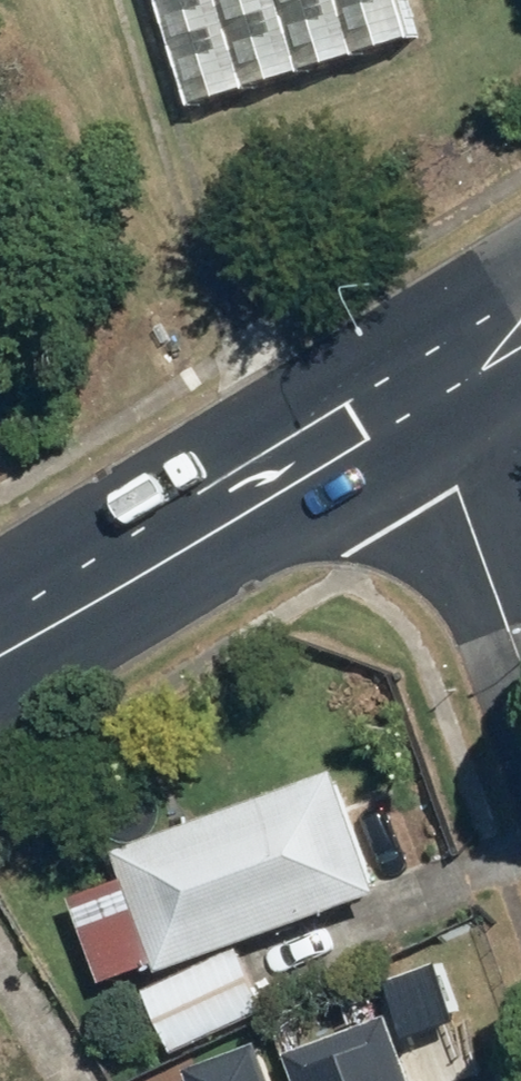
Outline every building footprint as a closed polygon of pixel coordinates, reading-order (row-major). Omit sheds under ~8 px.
[(393,0),(153,0),(182,100),(404,36),(393,0)] [(355,761),(125,839),(134,871),(72,889),(103,984),(160,965),(162,972),(399,892),(355,761)] [(156,993),(180,1046),(276,1004),(253,951),(156,993)] [(293,1048),(306,1080),(428,1080),(401,1007),(293,1048)] [(267,1032),(193,1058),(201,1080),(285,1080),(267,1032)]
